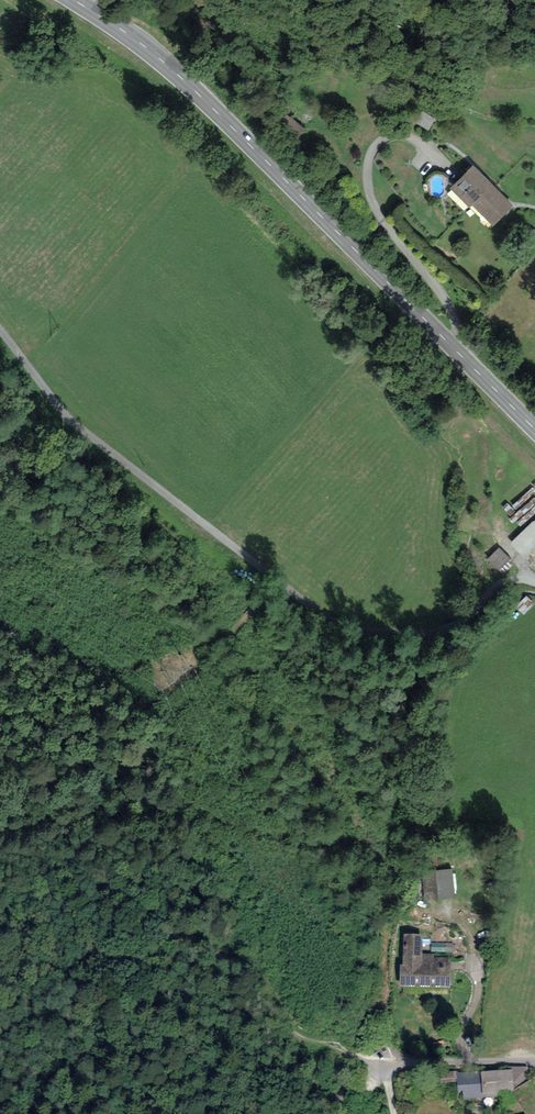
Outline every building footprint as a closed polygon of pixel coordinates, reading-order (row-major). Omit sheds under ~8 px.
[(432,116),(420,110),(416,121),(427,126),(432,116)] [(299,125),(282,113),(273,126),(290,138),(299,125)] [(493,226),(513,206),(473,166),(449,189),(469,208),(471,205),(493,226)] [(511,543),(527,560),(534,553),(534,520),(511,543)] [(510,558),(499,547),(488,557),(499,569),(510,558)] [(455,898),(452,869),(421,871),(424,901),(455,898)] [(422,934),(403,934),(403,965),(400,965),(400,987),(450,987),(450,957),(434,957),(434,954),(421,954),(422,934)] [(508,1070),(512,1070),(513,1094),(526,1113),(534,1113),(534,1077),(534,1076),(529,1080),(527,1066),(507,1066),(508,1070)] [(441,1083),(458,1082),(458,1080),(457,1072),(457,1070),(441,1071),(441,1083)] [(513,1094),(512,1070),(508,1070),(457,1072),(458,1080),(458,1082),(458,1091),(463,1091),(463,1099),(487,1098),(487,1095),(513,1094)]
